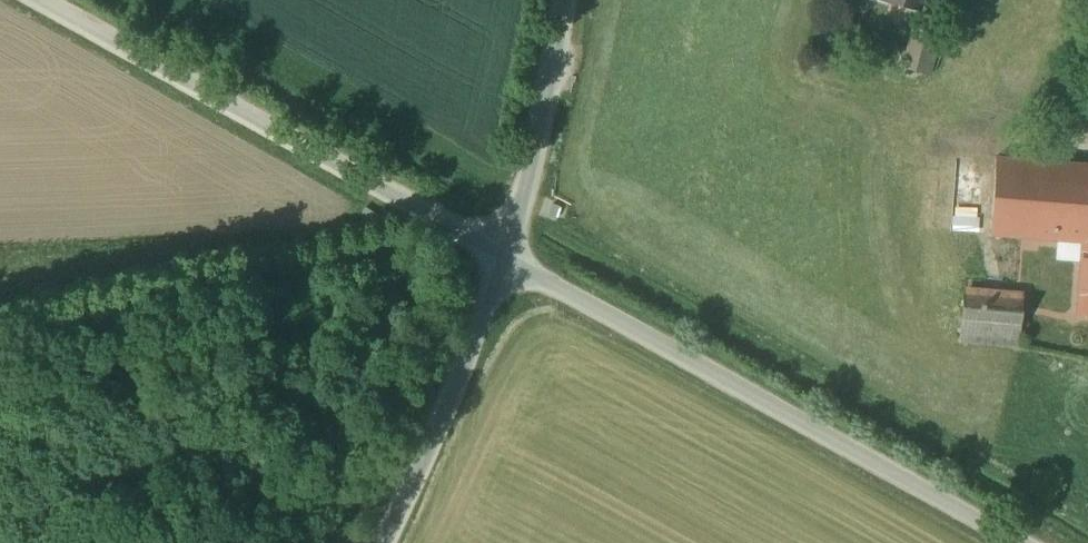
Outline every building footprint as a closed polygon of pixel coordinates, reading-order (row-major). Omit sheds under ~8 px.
[(919,9),(922,0),(889,0),(919,9)] [(940,39),(912,31),(901,70),(929,78),(940,39)] [(1087,242),(1087,165),(997,158),(991,235),(1085,242),(1087,242)] [(1085,242),(1079,312),(1087,313),(1087,242),(1085,242)] [(1021,297),(965,292),(960,346),(1016,351),(1021,297)]
